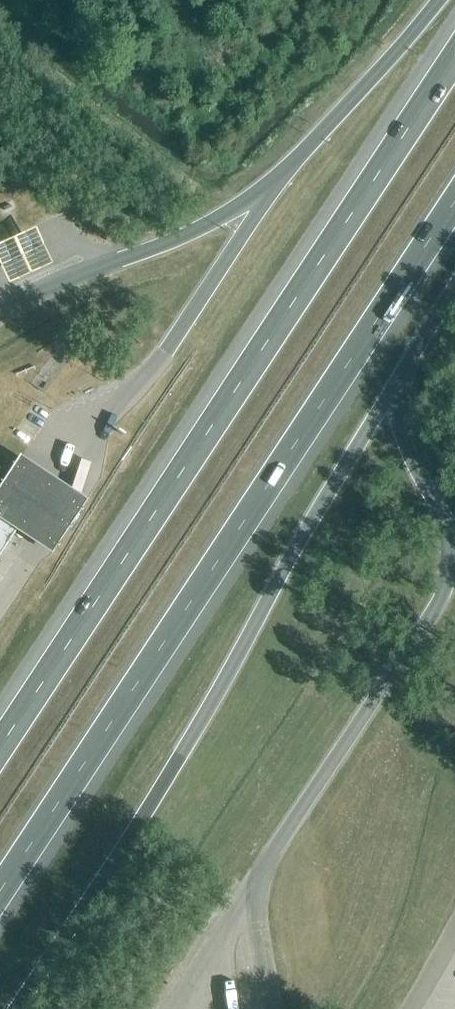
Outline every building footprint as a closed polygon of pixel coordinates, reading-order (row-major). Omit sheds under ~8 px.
[(0,248),(0,269),(4,278),(7,285),(50,266),(47,259),(38,238),(35,233),(0,248)] [(0,490),(0,524),(52,557),(88,502),(21,458),(0,490)] [(15,528),(0,519),(0,552),(15,528)]
